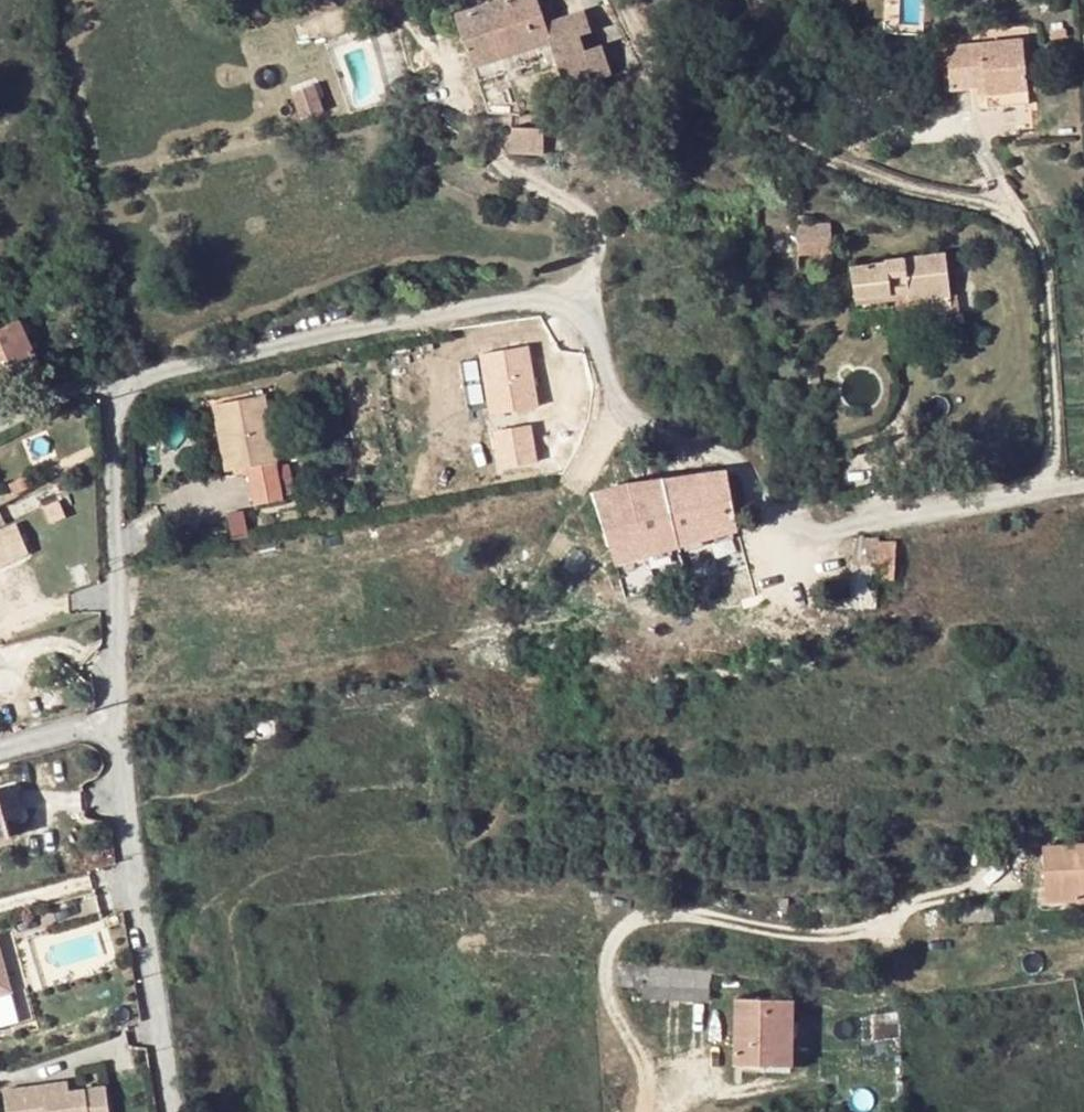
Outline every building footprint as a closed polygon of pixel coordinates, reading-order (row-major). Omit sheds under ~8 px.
[(482,4),(503,58),(547,43),(552,58),(581,48),(580,47),(576,34),(588,30),(581,10),(542,23),(538,10),(524,13),(519,0),(495,0),(482,4)] [(538,10),(535,0),(519,0),(524,13),(538,10)] [(473,66),(503,58),(482,4),(455,13),(460,28),(473,66)] [(1017,25),(999,26),(975,33),(959,36),(947,37),(943,37),(945,70),(979,69),(980,90),(1021,89),(1017,25)] [(597,42),(580,47),(581,48),(582,48),(592,77),(606,72),(597,42)] [(552,58),(561,88),(592,77),(582,48),(581,48),(552,58)] [(1035,103),(1035,90),(975,91),(975,104),(1035,103)] [(529,128),(529,127),(512,127),(510,154),(529,154),(529,128)] [(529,128),(529,154),(545,155),(544,128),(529,127),(529,128)] [(796,229),(796,242),(803,243),(813,242),(830,239),(828,226),(796,229)] [(803,243),(796,242),(798,258),(831,254),(830,239),(813,242),(803,243)] [(852,267),(857,298),(907,291),(909,303),(949,297),(944,252),(886,259),(884,263),(852,267)] [(949,297),(909,303),(910,317),(951,311),(949,297)] [(36,363),(24,337),(16,319),(0,327),(0,381),(36,363)] [(490,349),(493,403),(537,400),(533,347),(490,349)] [(0,381),(0,390),(40,371),(36,363),(0,381)] [(215,404),(221,447),(268,438),(261,397),(215,404)] [(500,428),(503,462),(538,459),(535,425),(500,428)] [(280,498),(278,493),(276,479),(268,438),(221,447),(225,469),(244,466),(252,503),(280,498)] [(670,477),(686,542),(734,528),(725,469),(670,477)] [(26,474),(16,479),(21,489),(31,484),(26,474)] [(665,548),(686,542),(670,477),(669,474),(648,479),(665,548)] [(289,476),(276,479),(278,493),(292,491),(289,476)] [(21,489),(16,479),(5,485),(10,494),(21,489)] [(665,548),(648,479),(626,484),(643,554),(665,548)] [(643,554),(626,484),(594,492),(603,527),(611,561),(643,554)] [(55,502),(44,508),(50,521),(61,515),(55,502)] [(0,530),(0,563),(26,552),(15,524),(0,530)] [(893,541),(877,541),(877,554),(877,577),(892,577),(893,541)] [(877,577),(877,554),(852,551),(850,575),(877,577)] [(876,608),(877,577),(850,575),(848,599),(848,608),(876,608)] [(848,599),(835,599),(836,608),(848,608),(848,599)] [(1016,652),(1001,650),(1000,663),(1015,665),(1016,652)] [(251,732),(252,735),(259,733),(262,737),(272,735),(273,729),(272,717),(262,715),(255,720),(255,726),(241,729),(242,732),(251,732)] [(0,788),(0,838),(7,836),(2,818),(18,814),(11,785),(0,788)] [(1083,887),(1083,844),(1042,847),(1045,899),(1080,897),(1081,887),(1083,887)] [(786,897),(778,897),(778,905),(786,906),(786,897)] [(630,964),(616,964),(615,983),(642,985),(641,994),(708,1000),(710,973),(710,970),(691,969),(630,964)] [(791,999),(736,998),(736,1063),(761,1064),(762,1055),(790,1056),(791,999)] [(790,1065),(790,1056),(762,1055),(761,1064),(790,1065)] [(60,1081),(38,1084),(39,1092),(61,1090),(60,1081)] [(61,1090),(39,1092),(38,1084),(0,1089),(0,1100),(2,1111),(102,1111),(99,1085),(61,1090)]
